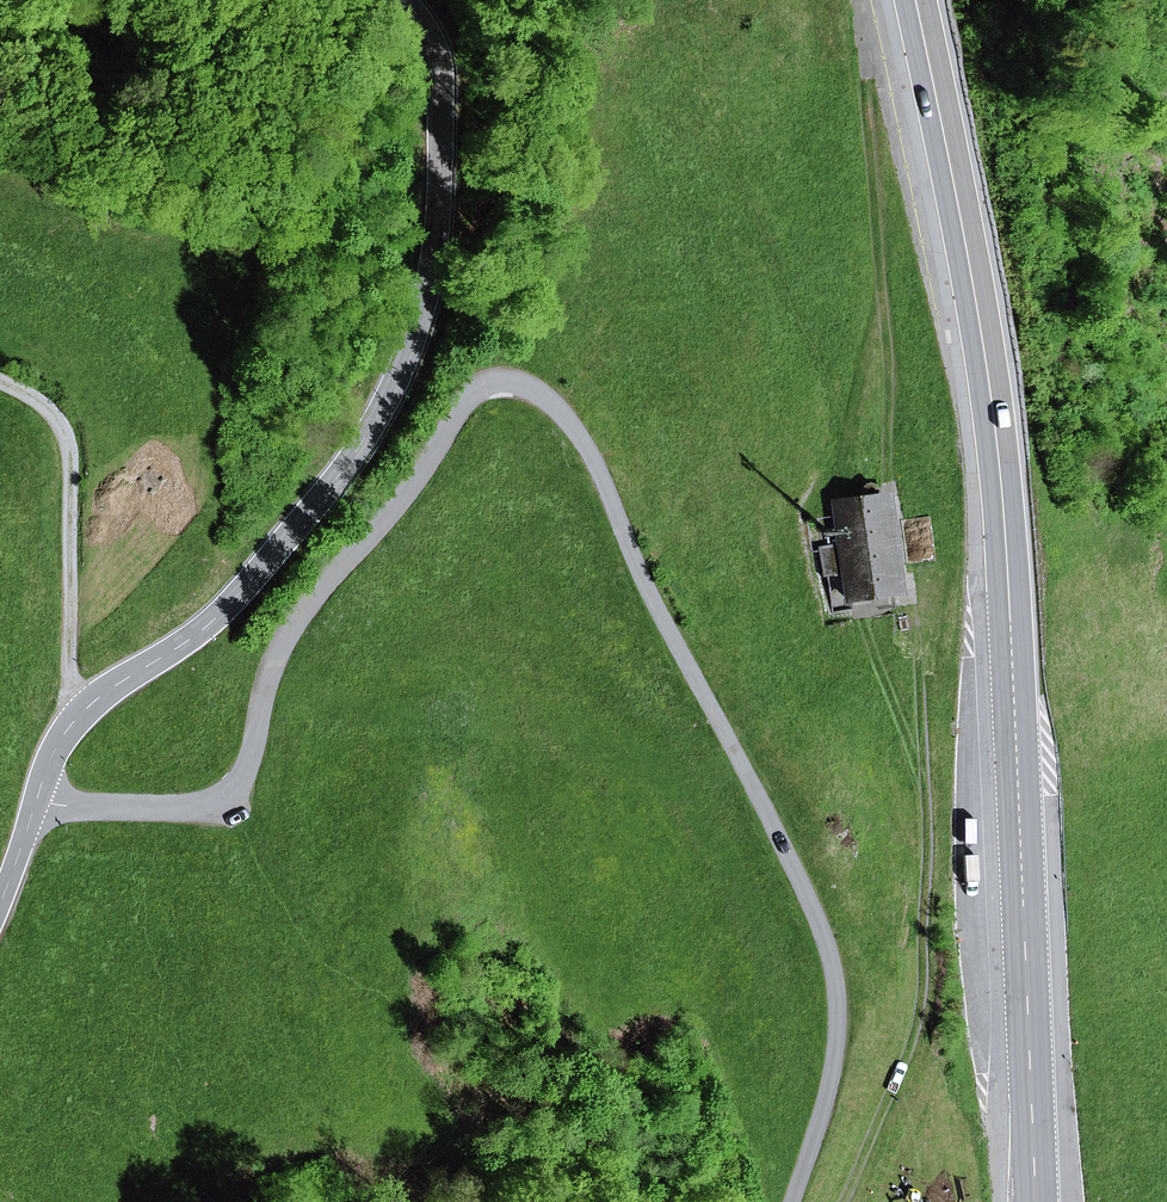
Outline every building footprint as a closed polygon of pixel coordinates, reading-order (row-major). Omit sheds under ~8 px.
[(873,496),(876,491),(874,485),(869,483),(863,485),(861,490),(863,495),(868,498),(873,496)] [(893,607),(878,498),(835,504),(840,543),(818,546),(822,577),(844,574),(848,600),(870,596),(872,610),(893,607)]
